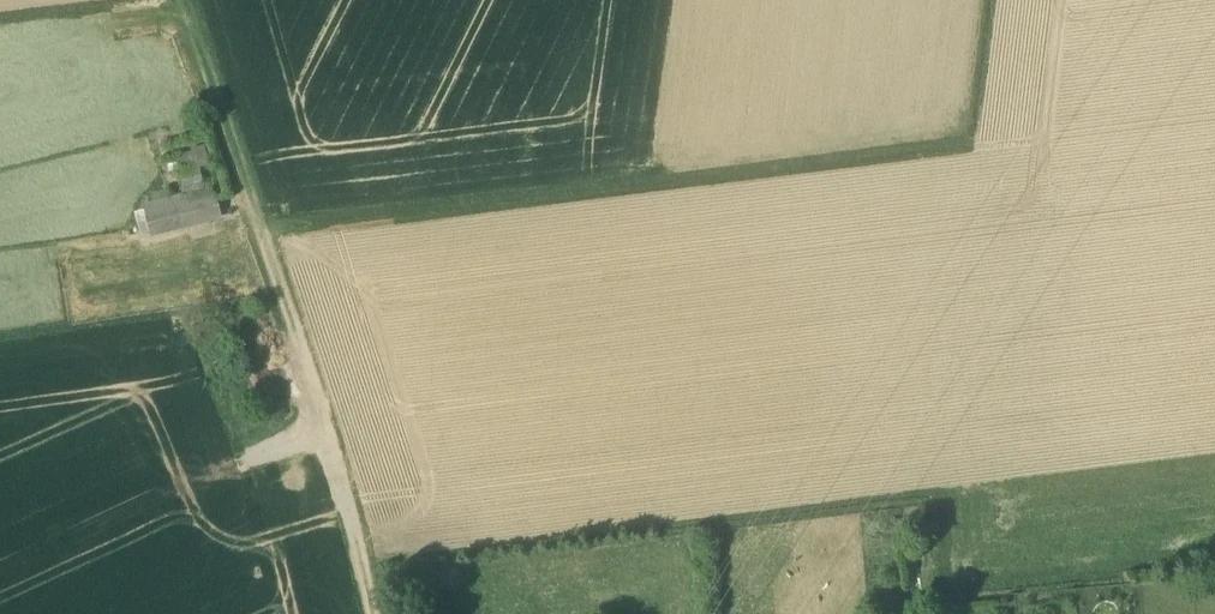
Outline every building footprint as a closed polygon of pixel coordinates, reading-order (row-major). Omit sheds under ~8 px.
[(199,166),(181,170),(178,171),(181,186),(202,181),(199,168),(199,166)] [(152,237),(181,230),(222,219),(215,191),(204,194),(204,190),(183,195),(182,192),(143,202),(149,225),(152,237)]
